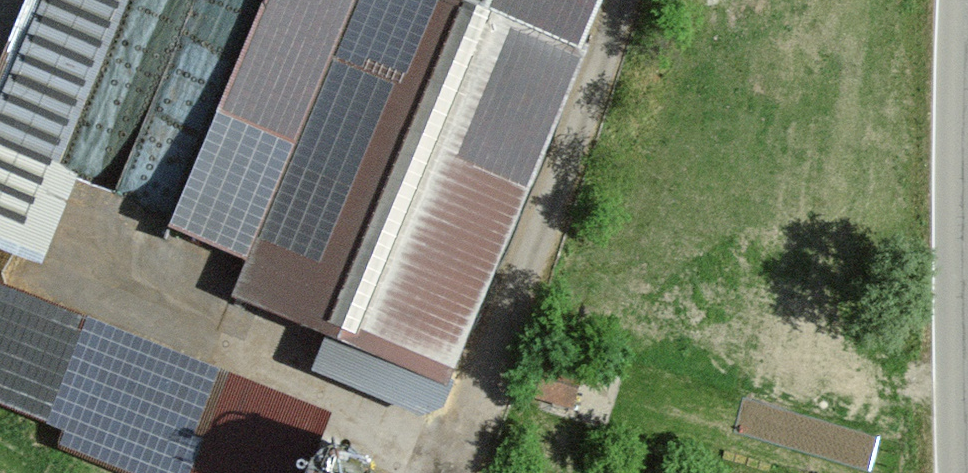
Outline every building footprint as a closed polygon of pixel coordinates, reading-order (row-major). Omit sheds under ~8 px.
[(23,248),(110,63),(168,86),(135,154),(194,175),(263,0),(38,0),(0,94),(0,239),(23,248)] [(427,421),(602,0),(263,0),(194,175),(167,229),(248,262),(229,306),(325,345),(313,374),(427,421)] [(228,371),(0,283),(0,408),(58,431),(51,447),(118,472),(188,472),(228,371)] [(530,402),(606,425),(621,377),(545,354),(530,402)] [(231,372),(192,472),(305,472),(332,414),(231,372)] [(374,472),(372,466),(366,456),(357,449),(346,445),(334,446),(328,447),(318,454),(311,463),(308,472),(374,472)]
